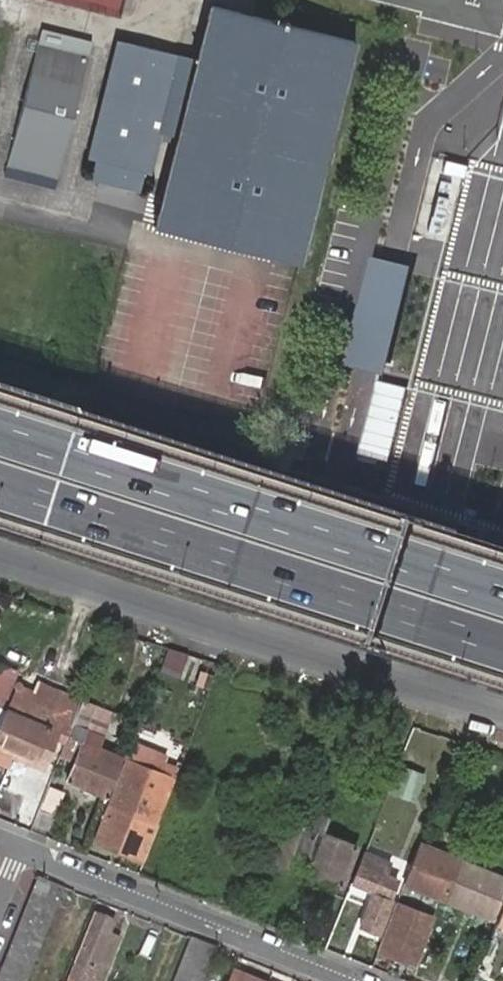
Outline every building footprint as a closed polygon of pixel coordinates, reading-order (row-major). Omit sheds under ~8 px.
[(422,12),(431,14),(435,0),(425,0),(422,12)] [(153,225),(302,262),(357,40),(208,4),(153,225)] [(194,58),(115,38),(87,154),(99,158),(139,168),(149,127),(160,129),(176,133),(194,58)] [(7,165),(56,178),(88,55),(39,43),(7,165)] [(139,168),(99,158),(94,179),(139,190),(144,169),(150,170),(160,129),(149,127),(139,168)] [(431,402),(420,438),(439,444),(450,408),(431,402)] [(168,645),(158,667),(177,676),(187,654),(168,645)] [(8,669),(0,666),(0,690),(8,669)] [(81,701),(61,692),(57,703),(53,711),(31,702),(34,693),(22,688),(23,687),(24,686),(24,684),(24,683),(23,682),(22,682),(21,681),(20,681),(19,682),(18,682),(17,683),(16,684),(15,685),(15,686),(15,688),(16,689),(16,690),(0,728),(0,749),(33,763),(38,750),(48,755),(61,722),(72,726),(81,701)] [(53,711),(57,703),(34,693),(31,702),(53,711)] [(72,726),(60,755),(74,761),(67,780),(107,797),(122,758),(99,749),(104,736),(102,735),(112,714),(81,701),(72,726)] [(42,767),(48,755),(38,750),(33,763),(42,767)] [(175,781),(126,761),(94,839),(144,858),(175,781)] [(414,802),(425,773),(397,763),(387,791),(414,802)] [(302,870),(322,878),(341,885),(357,846),(322,832),(329,816),(316,811),(308,829),(289,821),(274,859),(302,870)] [(418,844),(404,882),(440,897),(456,860),(418,844)] [(391,862),(365,851),(353,882),(374,891),(360,926),(378,933),(392,898),(390,897),(397,879),(386,874),(391,862)] [(440,897),(497,920),(498,918),(502,905),(502,879),(456,860),(440,897)] [(62,888),(37,878),(0,971),(0,980),(25,980),(62,888)] [(399,899),(395,908),(430,922),(434,913),(399,899)] [(395,908),(379,949),(414,963),(430,922),(395,908)] [(106,966),(107,966),(118,940),(108,935),(113,923),(95,915),(74,968),(69,980),(88,980),(90,974),(92,975),(97,962),(106,966)] [(215,947),(190,937),(173,980),(202,980),(215,947)] [(106,966),(97,962),(92,975),(90,974),(88,980),(100,980),(106,966)]
